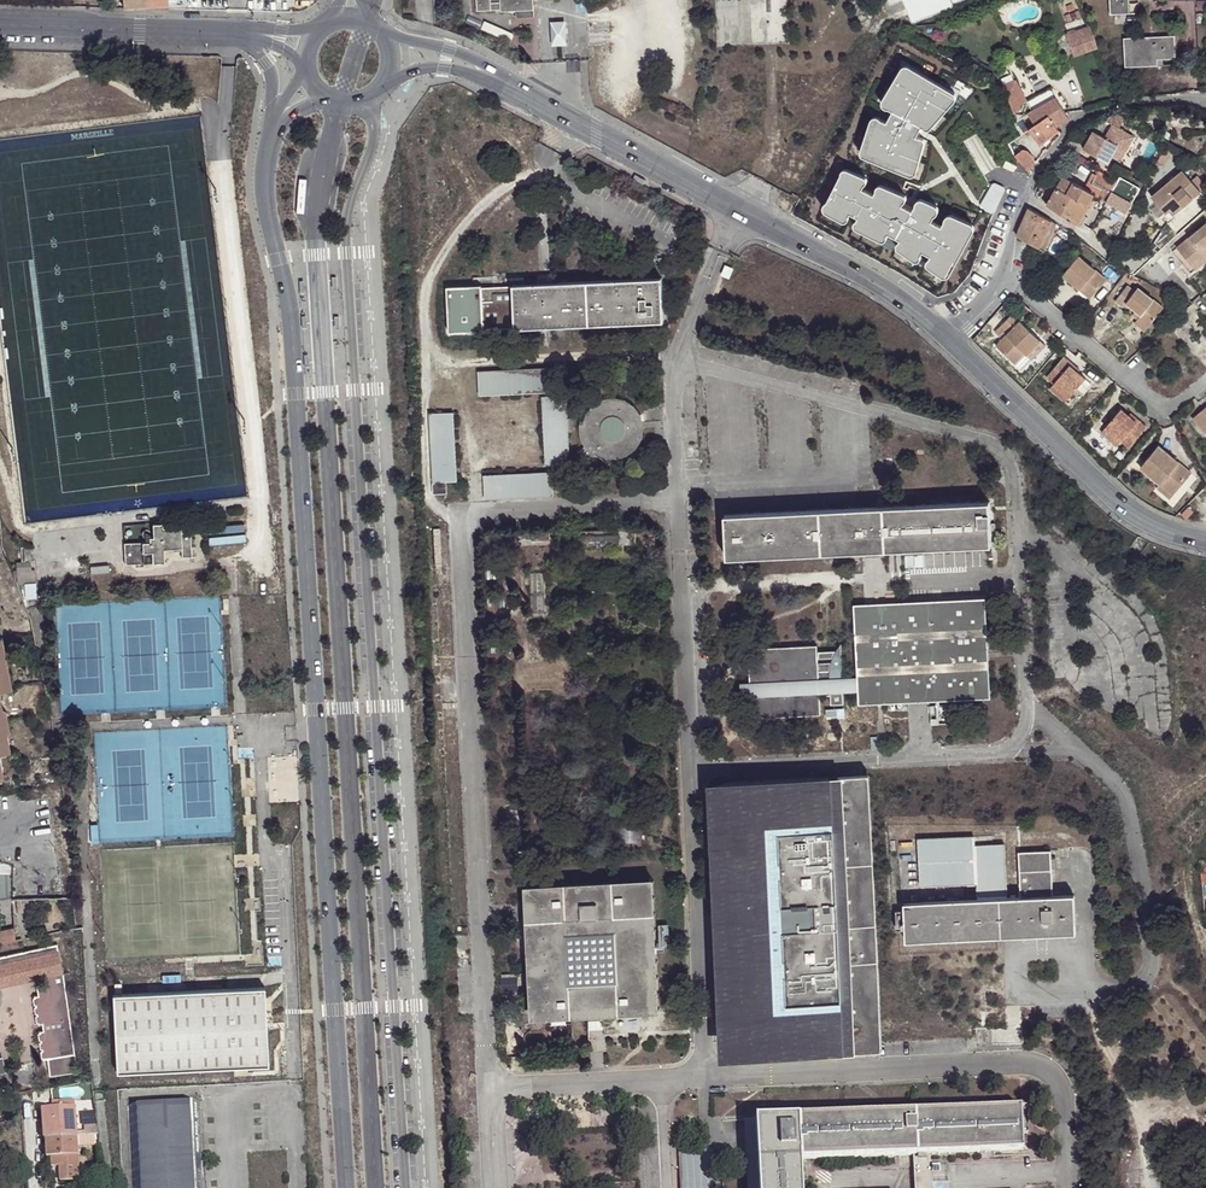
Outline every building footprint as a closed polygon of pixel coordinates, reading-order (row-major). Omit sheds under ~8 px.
[(168,1),(168,0),(123,0),(124,8),(168,7),(168,1)] [(500,2),(490,2),(490,0),(477,0),(477,10),(501,9),(500,2)] [(500,2),(501,9),(500,10),(517,10),(534,9),(533,0),(500,0),(500,2)] [(943,0),(938,0),(936,1),(936,0),(887,0),(889,6),(901,0),(911,23),(947,8),(943,0)] [(1130,13),(1129,0),(1110,0),(1111,14),(1130,13)] [(1130,13),(1140,13),(1139,0),(1129,0),(1130,13)] [(565,23),(554,24),(554,42),(566,41),(565,23)] [(1063,36),(1071,57),(1096,48),(1091,35),(1088,27),(1063,36)] [(1125,67),(1158,65),(1158,59),(1176,58),(1175,35),(1124,38),(1125,67)] [(891,114),(885,123),(880,123),(877,120),(872,120),(868,124),(858,155),(861,160),(908,179),(913,178),(916,171),(922,145),(921,142),(915,141),(920,128),(924,132),(928,131),(953,103),(953,99),(950,95),(908,69),(902,69),(897,73),(881,104),(881,110),(885,112),(891,114)] [(1054,100),(1032,112),(1016,83),(1013,83),(1006,71),(1002,73),(996,84),(1003,87),(1017,121),(1028,115),(1035,126),(1046,117),(1055,128),(1068,121),(1054,100)] [(1006,109),(926,153),(960,213),(994,193),(977,162),(1022,137),(1006,109)] [(1040,147),(1058,132),(1055,128),(1046,117),(1035,126),(1032,127),(1028,131),(1040,147)] [(1027,132),(1028,131),(1032,127),(1029,123),(1023,128),(1027,132)] [(1115,146),(1122,149),(1130,135),(1109,123),(1101,136),(1097,133),(1094,137),(1088,134),(1080,148),(1106,163),(1110,155),(1115,146)] [(1117,159),(1122,149),(1115,146),(1110,155),(1117,159)] [(1163,166),(1171,151),(1164,147),(1163,149),(1158,158),(1156,162),(1163,166)] [(1015,154),(1028,171),(1035,166),(1032,157),(1029,152),(1022,149),(1015,154)] [(1098,171),(1087,190),(1094,195),(1093,196),(1097,198),(1126,213),(1139,187),(1133,184),(1122,178),(1119,183),(1116,181),(1110,178),(1098,171)] [(1179,202),(1183,206),(1200,191),(1199,190),(1205,185),(1197,175),(1191,181),(1183,171),(1152,198),(1165,214),(1172,209),(1179,202)] [(841,172),(838,176),(827,204),(823,206),(821,210),(824,214),(842,224),(847,223),(849,216),(856,221),(851,227),(853,231),(881,244),(884,242),(884,237),(897,244),(894,247),(896,251),(913,263),(917,264),(919,260),(922,256),(929,259),(925,265),(928,271),(942,280),(947,279),(973,232),(970,227),(946,218),(942,222),(943,225),(940,230),(930,225),(931,220),(936,217),(936,211),(918,203),(913,205),(912,209),(911,214),(901,208),(905,203),(906,199),(877,188),(874,190),(874,194),(872,198),(860,192),(861,188),(865,186),(865,181),(841,172)] [(1056,190),(1047,206),(1075,226),(1079,228),(1085,217),(1081,215),(1093,196),(1094,195),(1087,190),(1064,176),(1061,180),(1059,179),(1054,188),(1056,190)] [(1081,215),(1085,217),(1097,198),(1093,196),(1081,215)] [(1175,213),(1183,206),(1179,202),(1172,209),(1175,213)] [(1029,208),(1018,235),(1032,244),(1039,248),(1052,221),(1029,208)] [(1057,224),(1052,221),(1039,248),(1044,251),(1057,224)] [(1172,251),(1190,274),(1195,270),(1191,265),(1205,254),(1205,224),(1172,251)] [(1205,261),(1205,254),(1191,265),(1195,270),(1205,261)] [(1083,287),(1093,296),(1106,280),(1079,257),(1063,276),(1081,290),(1083,287)] [(514,330),(663,321),(661,278),(512,289),(514,330)] [(1138,320),(1148,328),(1163,308),(1138,288),(1135,293),(1127,286),(1116,301),(1124,308),(1127,304),(1141,315),(1138,320)] [(1091,299),(1093,296),(1083,287),(1081,290),(1091,299)] [(514,330),(512,289),(479,290),(481,332),(514,330)] [(481,332),(479,290),(446,291),(449,333),(481,332)] [(1022,321),(1014,313),(995,333),(1000,338),(1006,332),(1008,334),(996,347),(1015,365),(1025,354),(1027,357),(1041,341),(1021,322),(1022,321)] [(1145,331),(1148,328),(1138,320),(1135,323),(1145,331)] [(1027,357),(1032,360),(1045,345),(1041,341),(1027,357)] [(1064,357),(1047,378),(1054,384),(1070,397),(1085,379),(1077,372),(1070,366),(1072,364),(1064,357)] [(1079,369),(1072,364),(1070,366),(1077,372),(1079,369)] [(551,368),(481,372),(483,397),(552,393),(551,368)] [(1054,384),(1050,389),(1066,402),(1070,397),(1054,384)] [(541,398),(544,466),(569,465),(566,396),(541,398)] [(608,398),(598,401),(590,408),(585,416),(583,424),(580,424),(582,441),(594,455),(596,452),(604,457),(614,458),(625,456),(632,451),(639,444),(642,433),(642,422),(639,413),(632,404),(622,399),(616,398),(608,398)] [(1192,418),(1204,433),(1205,431),(1205,406),(1192,418)] [(1121,409),(1105,428),(1121,441),(1129,448),(1147,427),(1138,420),(1136,422),(1129,416),(1121,409)] [(1131,413),(1129,416),(1136,422),(1138,420),(1131,413)] [(428,415),(431,482),(456,481),(452,414),(428,415)] [(1105,428),(1102,432),(1117,446),(1121,441),(1105,428)] [(1191,473),(1158,445),(1140,467),(1160,483),(1173,494),(1191,473)] [(483,499),(553,496),(552,473),(482,476),(483,499)] [(433,484),(433,494),(445,494),(445,483),(433,484)] [(1169,498),(1173,494),(1160,483),(1156,487),(1169,498)] [(989,502),(725,514),(727,557),(991,545),(989,502)] [(1194,512),(1189,507),(1180,514),(1185,519),(1194,512)] [(179,558),(189,558),(189,548),(188,528),(161,528),(161,524),(150,524),(151,536),(152,542),(144,543),(122,543),(122,565),(133,564),(133,560),(141,560),(142,564),(162,563),(162,550),(171,550),(171,545),(179,545),(179,549),(179,558)] [(207,528),(208,545),(244,542),(243,525),(207,528)] [(555,534),(556,550),(616,547),(616,531),(555,534)] [(21,548),(21,559),(31,558),(30,547),(21,548)] [(923,550),(904,551),(904,569),(924,568),(923,550)] [(15,564),(17,585),(35,584),(33,571),(31,572),(30,562),(15,564)] [(530,573),(531,613),(544,613),(543,573),(530,573)] [(486,595),(487,611),(495,611),(494,595),(486,595)] [(985,598),(906,602),(911,700),(991,697),(985,598)] [(854,606),(858,677),(859,693),(860,703),(911,700),(906,602),(854,606)] [(7,690),(11,685),(1,637),(0,638),(0,691),(7,690)] [(489,644),(489,654),(509,654),(509,643),(489,644)] [(747,691),(747,699),(749,720),(817,716),(817,696),(827,695),(828,706),(840,705),(839,695),(838,679),(837,645),(833,652),(830,659),(827,672),(815,673),(814,652),(814,647),(779,649),(745,651),(746,677),(747,684),(747,691)] [(833,652),(814,652),(815,673),(827,672),(830,659),(833,652)] [(838,679),(839,695),(859,693),(858,677),(838,679)] [(738,700),(747,699),(747,691),(747,684),(737,685),(738,700)] [(6,753),(3,736),(7,735),(9,730),(5,711),(2,709),(0,709),(0,754),(6,753)] [(883,1049),(866,775),(860,776),(877,1049),(883,1049)] [(864,1050),(877,1049),(860,776),(848,776),(848,782),(837,783),(832,783),(827,783),(827,777),(725,783),(732,906),(751,905),(751,909),(752,915),(752,922),(752,930),(733,931),(740,1057),(780,1055),(842,1051),(842,1045),(847,1045),(852,1045),(864,1044),(864,1050)] [(740,1057),(733,931),(752,930),(752,922),(733,924),(732,910),(751,909),(751,905),(732,906),(725,783),(704,785),(719,1058),(740,1057)] [(975,898),(905,902),(905,912),(906,930),(907,940),(1076,932),(1074,894),(1052,895),(1050,850),(1019,852),(1021,897),(1003,897),(1001,847),(972,847),(972,838),(917,840),(919,885),(975,884),(975,898)] [(7,899),(12,899),(10,865),(0,861),(0,900),(7,899)] [(526,886),(532,1018),(595,1015),(660,1012),(653,879),(526,886)] [(17,941),(16,929),(0,932),(0,945),(17,941)] [(35,979),(44,977),(46,988),(37,990),(38,998),(33,999),(37,1026),(42,1025),(43,1033),(38,1034),(42,1061),(47,1060),(50,1077),(77,1074),(57,946),(0,957),(0,986),(35,979)] [(35,979),(37,990),(46,988),(44,977),(35,979)] [(118,1076),(271,1068),(269,1027),(268,991),(115,997),(118,1076)] [(199,1105),(132,1108),(136,1187),(202,1187),(199,1105)] [(44,1140),(76,1138),(74,1106),(40,1109),(42,1139),(44,1139),(44,1140)] [(1020,1106),(798,1116),(800,1159),(913,1154),(930,1153),(1022,1149),(1020,1106)] [(798,1116),(755,1118),(756,1128),(757,1151),(759,1187),(801,1187),(800,1159),(798,1116)] [(757,1151),(756,1128),(755,1118),(744,1119),(747,1187),(759,1187),(757,1151)] [(79,1181),(76,1138),(44,1140),(45,1157),(49,1157),(50,1169),(57,1168),(58,1183),(79,1181)] [(711,1175),(710,1149),(675,1151),(677,1187),(712,1187),(711,1175)] [(913,1154),(915,1187),(931,1187),(930,1153),(913,1154)]
